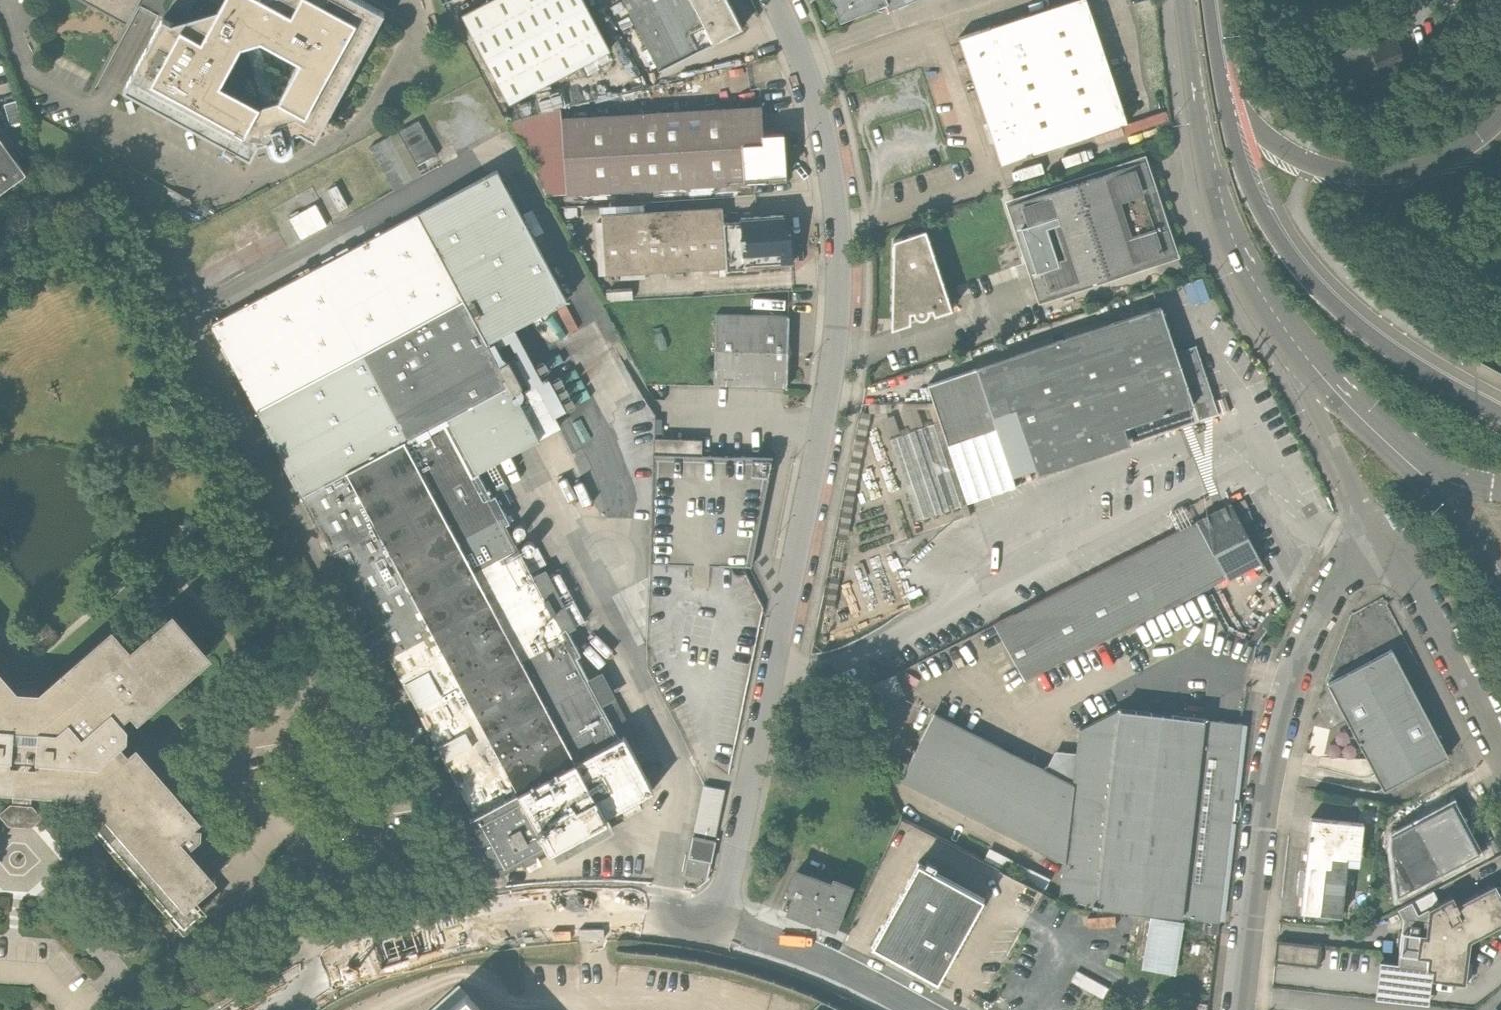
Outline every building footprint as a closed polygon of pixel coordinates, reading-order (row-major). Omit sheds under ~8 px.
[(128,20),(139,0),(90,0),(128,20)] [(218,12),(173,25),(163,19),(123,93),(249,158),(255,146),(267,143),(273,156),(279,159),(285,157),(291,153),(292,147),(289,138),(298,133),(313,140),(384,16),(355,0),(224,0),(218,12)] [(462,15),(508,104),(610,51),(583,0),(491,0),(462,15)] [(691,0),(623,0),(660,71),(713,44),(691,0)] [(713,44),(742,29),(727,0),(691,0),(713,44)] [(840,24),(886,5),(888,5),(886,0),(830,0),(840,24)] [(888,5),(886,5),(889,11),(917,0),(886,0),(888,5)] [(961,41),(989,123),(1002,163),(1126,120),(1085,0),(1081,0),(961,41)] [(1393,32),(1370,40),(1381,72),(1384,80),(1406,72),(1393,32)] [(1381,72),(1370,40),(1340,51),(1347,72),(1351,83),(1381,72)] [(3,106),(10,126),(21,123),(15,102),(3,106)] [(761,105),(562,118),(566,195),(745,183),(742,146),(763,145),(763,135),(761,105)] [(560,109),(509,123),(546,196),(566,195),(562,118),(560,109)] [(385,182),(437,160),(419,120),(368,142),(385,182)] [(783,133),(763,135),(763,145),(742,146),(745,183),(786,180),(783,133)] [(25,176),(26,173),(0,138),(0,194),(25,176)] [(1078,182),(1010,204),(1031,268),(1041,298),(1174,255),(1143,160),(1078,182)] [(363,670),(389,656),(474,815),(623,735),(631,730),(604,678),(590,685),(576,657),(580,655),(569,634),(576,630),(545,572),(533,578),(526,564),(541,556),(535,545),(535,546),(535,549),(534,551),(532,552),(530,553),(528,554),(526,553),(524,552),(522,550),(522,548),(521,546),(522,546),(517,548),(505,525),(509,523),(501,508),(510,504),(503,491),(490,498),(477,473),(539,440),(513,391),(521,386),(508,362),(508,361),(499,365),(492,353),(487,343),(512,330),(566,301),(497,171),(212,324),(373,629),(348,642),(363,670)] [(337,182),(323,188),(335,211),(348,205),(337,182)] [(296,239),(327,224),(316,201),(285,216),(296,239)] [(785,235),(784,216),(741,218),(741,222),(723,223),(726,267),(726,271),(746,270),(746,266),(792,263),(790,234),(785,235)] [(723,219),(602,227),(605,274),(726,267),(723,223),(723,219)] [(925,229),(893,240),(891,330),(910,323),(910,313),(912,313),(913,313),(913,315),(914,317),(916,318),(917,319),(918,320),(920,320),(922,320),(924,319),(925,319),(926,318),(927,317),(928,316),(928,315),(929,314),(929,312),(929,311),(932,310),(933,315),(952,309),(925,229)] [(946,445),(966,504),(1009,489),(1016,487),(1012,475),(1036,467),(1038,474),(1186,425),(1208,417),(1219,414),(1195,344),(1175,351),(1161,306),(927,384),(947,444),(946,445)] [(788,317),(717,314),(714,386),(786,388),(788,317)] [(512,330),(487,343),(492,353),(508,344),(515,358),(508,362),(521,386),(513,391),(539,440),(559,429),(554,419),(566,412),(549,380),(542,384),(512,330)] [(689,455),(702,456),(702,440),(653,439),(653,455),(689,455)] [(653,455),(650,565),(701,566),(741,567),(751,567),(773,457),(702,456),(689,455),(653,455)] [(1258,557),(1231,504),(1193,523),(1190,515),(1187,509),(1181,507),(1172,512),(1170,516),(1178,532),(994,625),(1025,680),(1204,590),(1256,563),(1257,561),(1258,559),(1258,557)] [(11,787),(20,788),(30,789),(91,793),(109,814),(97,824),(184,925),(202,910),(191,898),(212,879),(186,850),(201,836),(202,827),(192,826),(190,827),(188,825),(196,819),(137,751),(131,757),(120,745),(123,743),(125,741),(122,738),(122,727),(126,724),(122,719),(134,709),(139,715),(207,655),(173,617),(132,654),(113,633),(45,692),(39,685),(21,684),(14,690),(0,674),(0,787),(11,787)] [(1392,650),(1327,683),(1384,790),(1448,756),(1392,650)] [(1080,729),(1076,755),(1064,863),(1060,898),(1097,908),(1199,919),(1218,921),(1241,723),(1119,709),(1080,729)] [(1046,771),(934,713),(901,780),(1064,863),(1076,755),(1056,752),(1046,771)] [(653,790),(623,735),(474,815),(469,817),(499,872),(522,859),(524,863),(537,856),(535,852),(546,846),(552,857),(553,857),(610,825),(605,815),(653,790)] [(725,788),(704,784),(695,830),(716,835),(725,788)] [(0,811),(9,822),(18,822),(28,823),(38,814),(29,803),(30,789),(20,788),(11,787),(10,802),(0,811)] [(1479,854),(1452,803),(1391,835),(1390,844),(1396,897),(1479,854)] [(1363,823),(1311,818),(1301,912),(1340,917),(1348,848),(1360,850),(1363,823)] [(610,825),(553,857),(557,864),(614,833),(610,825)] [(715,841),(692,837),(688,856),(689,857),(711,861),(715,841)] [(1049,879),(990,849),(985,860),(1043,890),(1049,879)] [(711,861),(689,857),(686,872),(688,875),(708,879),(711,861)] [(937,983),(984,899),(917,862),(870,945),(937,983)] [(797,873),(789,893),(795,895),(789,913),(813,922),(814,920),(834,928),(849,887),(835,881),(832,886),(797,873)] [(1403,921),(1398,966),(1398,967),(1432,972),(1432,981),(1466,986),(1471,940),(1500,925),(1500,894),(1496,884),(1458,904),(1453,895),(1439,903),(1434,891),(1398,910),(1403,921)] [(1184,922),(1150,916),(1141,969),(1175,975),(1184,922)] [(1199,919),(1197,929),(1204,930),(1204,933),(1217,934),(1218,921),(1199,919)] [(1320,948),(1279,944),(1277,963),(1318,967),(1320,948)] [(1380,964),(1375,1001),(1429,1007),(1432,981),(1432,972),(1398,967),(1398,966),(1380,964)] [(1108,988),(1076,970),(1070,981),(1102,999),(1108,988)] [(459,986),(432,1009),(481,1009),(459,986)]
